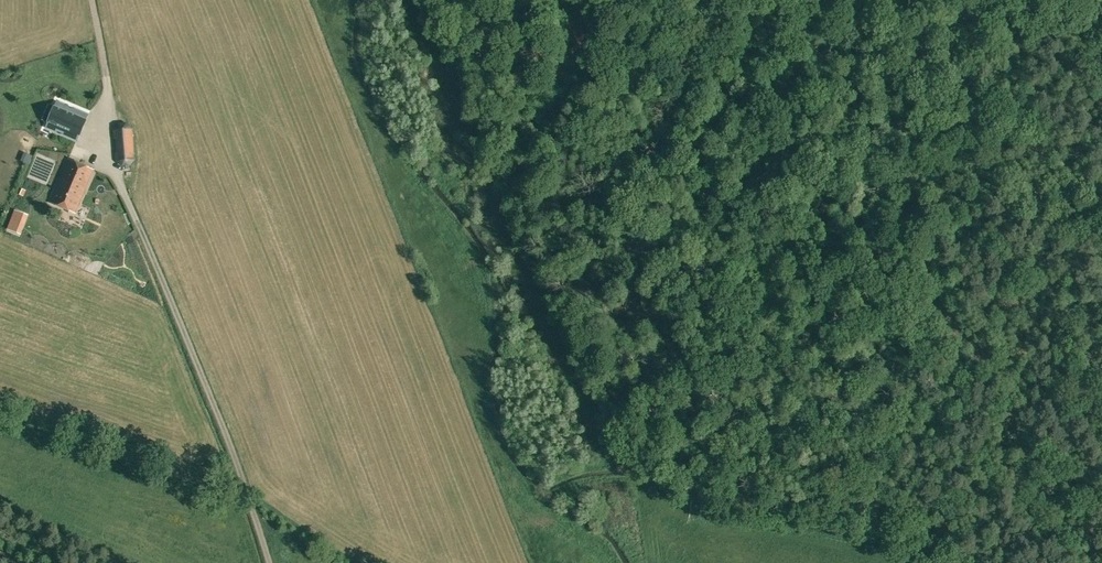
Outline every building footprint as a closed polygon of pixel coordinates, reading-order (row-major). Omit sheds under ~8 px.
[(87,116),(56,103),(46,127),(77,140),(87,116)] [(119,125),(114,130),(115,138),(132,137),(131,128),(126,124),(119,125)] [(129,165),(134,160),(133,151),(116,153),(117,161),(122,165),(129,165)] [(69,159),(51,203),(75,213),(93,169),(69,159)] [(12,218),(24,222),(27,214),(15,209),(12,218)]
